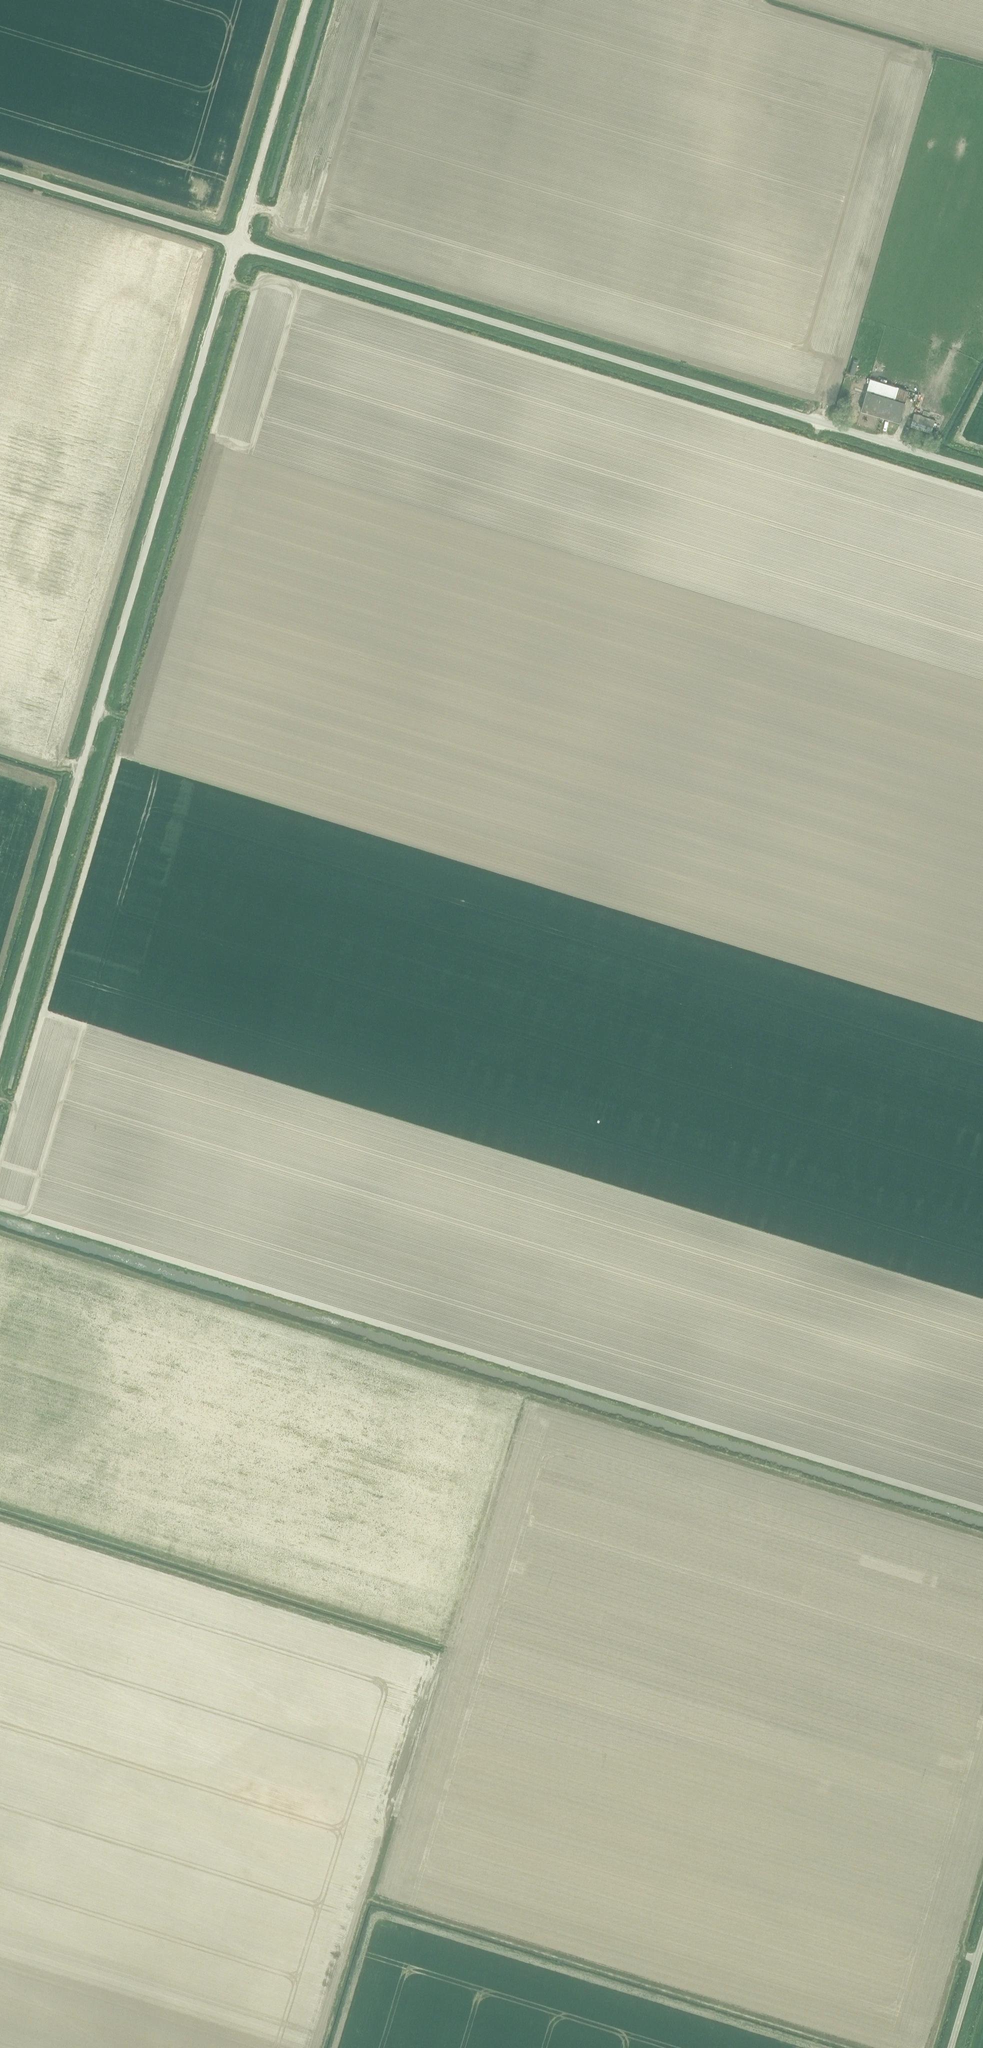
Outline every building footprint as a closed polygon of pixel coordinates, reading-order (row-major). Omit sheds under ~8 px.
[(854,359),(850,373),(854,374),(858,361),(854,359)] [(861,409),(899,421),(909,390),(871,378),(861,409)] [(931,433),(936,419),(915,413),(911,426),(931,433)]
